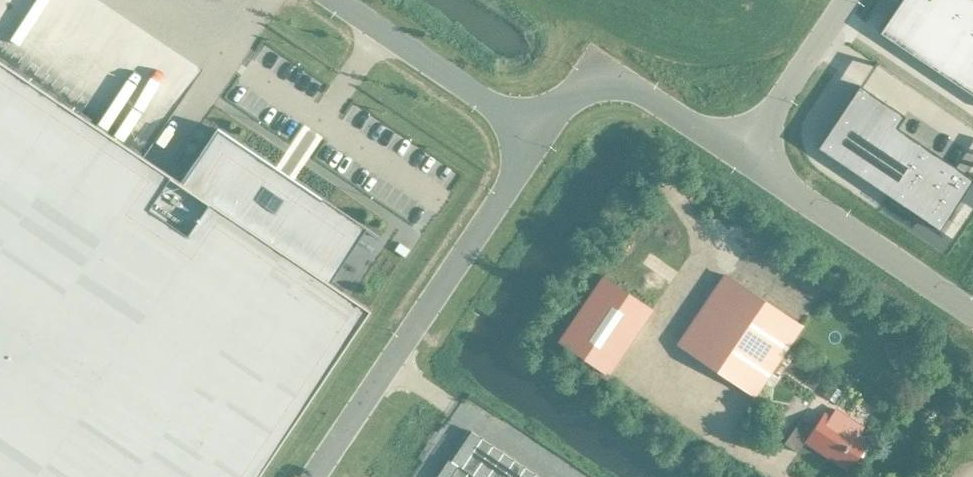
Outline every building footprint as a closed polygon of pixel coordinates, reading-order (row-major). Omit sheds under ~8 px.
[(879,32),(972,96),(972,0),(901,0),(879,32)] [(819,66),(829,44),(821,40),(811,63),(819,66)] [(368,309),(364,305),(328,282),(318,275),(353,222),(363,229),(377,238),(378,236),(217,129),(181,182),(0,60),(0,476),(255,476),(368,309)] [(858,85),(816,148),(938,230),(972,179),(896,127),(904,116),(858,85)] [(754,394),(800,327),(725,275),(679,343),(754,394)] [(609,376),(653,309),(603,276),(558,342),(609,376)] [(847,471),(867,441),(856,434),(861,426),(834,409),(829,416),(822,411),(812,427),(799,418),(782,443),(796,452),(803,441),(847,471)] [(470,431),(456,451),(467,459),(481,438),(470,431)] [(467,459),(460,468),(467,472),(471,475),(491,445),(481,438),(467,459)] [(471,475),(474,476),(486,476),(502,453),(491,445),(471,475)] [(456,451),(450,461),(457,466),(460,468),(467,459),(456,451)] [(486,476),(501,476),(513,460),(502,453),(486,476)] [(435,476),(450,476),(457,466),(450,461),(447,459),(435,476)] [(501,476),(517,476),(524,467),(513,460),(501,476)] [(450,476),(464,476),(467,472),(460,468),(457,466),(450,476)] [(517,476),(533,476),(534,474),(524,467),(517,476)]
